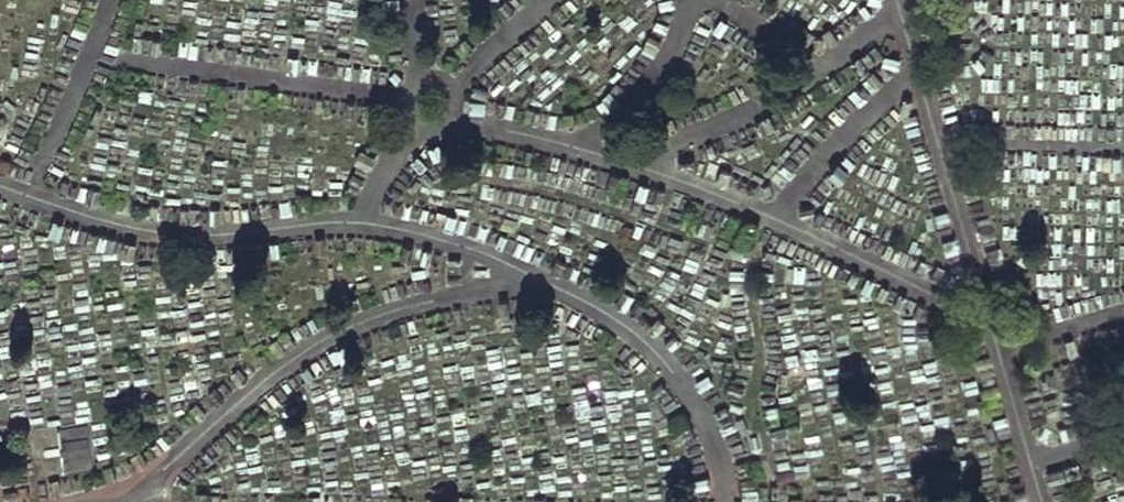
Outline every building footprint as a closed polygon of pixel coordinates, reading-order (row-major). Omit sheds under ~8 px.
[(92,469),(86,420),(34,426),(39,475),(92,469)]
